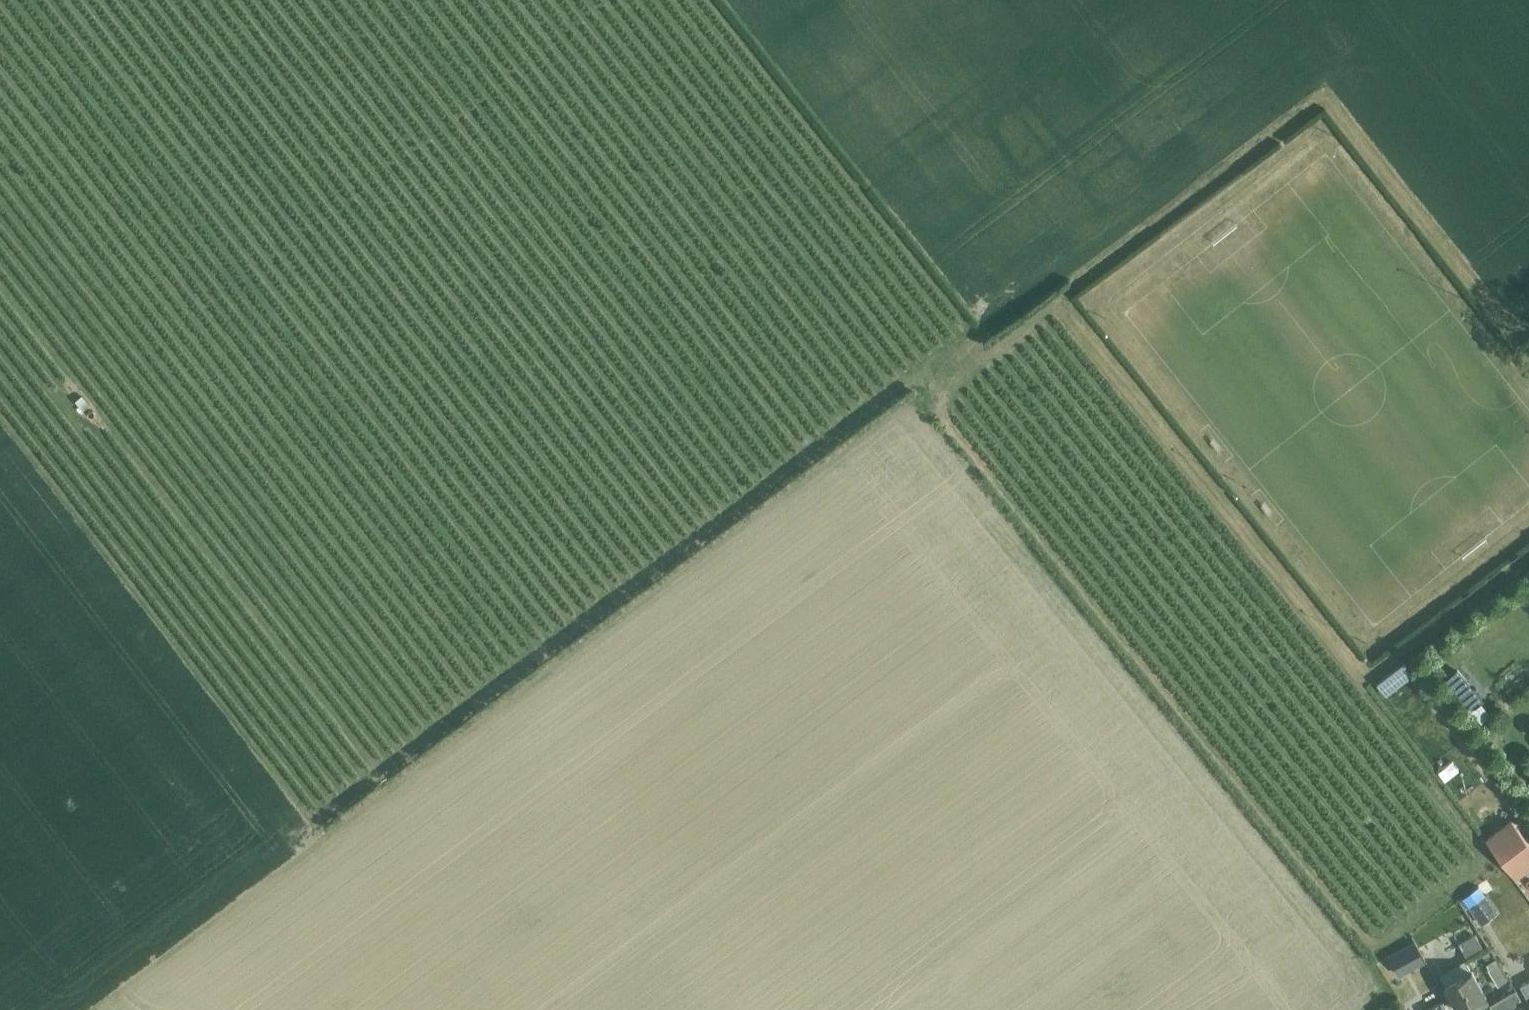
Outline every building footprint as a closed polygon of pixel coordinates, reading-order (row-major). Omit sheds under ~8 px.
[(1408,660),(1381,681),(1392,695),(1419,674),(1408,660)] [(1474,706),(1487,694),(1463,666),(1450,678),(1474,706)] [(1516,879),(1528,869),(1528,842),(1512,819),(1486,839),(1516,879)] [(1487,921),(1502,908),(1488,892),(1473,905),(1487,921)] [(1475,934),(1459,943),(1467,956),(1482,947),(1475,934)] [(1399,965),(1422,956),(1416,939),(1392,948),(1399,965)] [(1488,961),(1491,966),(1490,967),(1499,983),(1509,978),(1496,956),(1488,961)] [(1443,981),(1445,985),(1459,1009),(1464,1009),(1477,1002),(1480,1006),(1489,1001),(1471,967),(1443,981)] [(1528,1001),(1528,1002),(1528,980),(1521,985),(1528,1001)] [(1521,1006),(1524,1004),(1517,993),(1492,1008),(1493,1009),(1523,1009),(1521,1006)] [(1427,1009),(1448,1009),(1443,1001),(1427,1009)]
